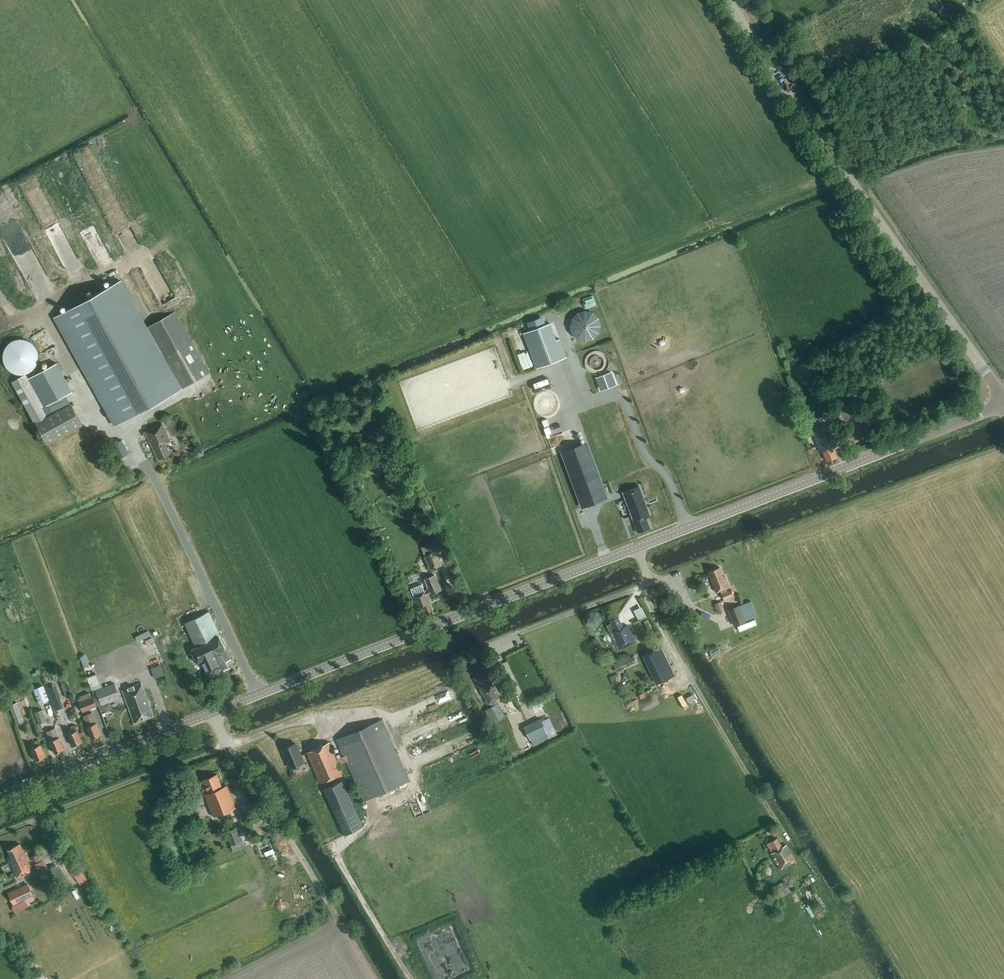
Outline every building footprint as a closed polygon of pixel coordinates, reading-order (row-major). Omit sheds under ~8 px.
[(972,67),(982,61),(978,53),(968,60),(972,67)] [(147,328),(120,280),(55,317),(116,425),(181,388),(147,328)] [(571,316),(580,342),(606,333),(597,307),(571,316)] [(147,328),(181,388),(210,372),(175,312),(147,328)] [(523,333),(536,368),(560,360),(546,324),(523,333)] [(20,375),(25,374),(30,371),(35,367),(37,361),(38,355),(36,350),(34,345),(29,342),(24,340),(17,340),(11,342),(7,345),(4,349),(3,355),(3,361),(5,367),(10,371),(15,374),(20,375)] [(72,391),(57,364),(28,379),(25,374),(11,382),(34,424),(35,423),(47,445),(82,425),(65,395),(72,391)] [(843,426),(858,420),(850,403),(835,409),(843,426)] [(158,459),(170,453),(165,443),(171,441),(163,423),(145,431),(158,459)] [(832,447),(839,444),(830,423),(811,431),(820,452),(822,451),(826,461),(837,457),(832,447)] [(118,459),(129,453),(122,439),(111,445),(118,459)] [(588,443),(562,452),(581,507),(608,498),(588,443)] [(650,515),(639,486),(623,492),(633,521),(637,533),(650,528),(646,516),(650,515)] [(433,543),(422,548),(425,556),(437,552),(433,543)] [(441,565),(437,552),(425,556),(430,569),(441,565)] [(708,572),(717,592),(720,591),(724,600),(733,596),(731,590),(728,591),(726,588),(729,587),(725,576),(723,577),(719,567),(708,572)] [(425,614),(426,616),(433,613),(429,603),(431,602),(428,595),(441,590),(435,575),(425,579),(429,588),(427,588),(428,590),(424,591),(422,584),(411,589),(413,595),(411,596),(420,616),(425,614)] [(715,615),(725,611),(721,601),(715,604),(715,605),(712,607),(715,615)] [(737,625),(748,620),(742,603),(730,608),(737,625)] [(640,618),(649,615),(645,605),(636,609),(640,618)] [(225,662),(230,660),(219,636),(220,636),(214,622),(214,623),(211,617),(211,618),(209,612),(185,623),(196,647),(191,650),(197,663),(202,661),(209,675),(227,666),(225,662)] [(619,650),(636,642),(627,625),(623,627),(618,617),(611,621),(612,624),(607,626),(619,650)] [(661,647),(643,656),(656,683),(674,674),(661,647)] [(82,655),(85,665),(91,663),(88,653),(82,655)] [(633,656),(620,662),(621,663),(617,665),(619,670),(636,662),(633,656)] [(163,663),(155,666),(158,676),(166,673),(163,663)] [(485,699),(497,692),(490,680),(488,682),(482,671),(475,675),(476,677),(473,679),(485,699)] [(95,689),(104,685),(99,672),(89,676),(95,689)] [(135,723),(153,716),(141,683),(122,690),(135,723)] [(103,705),(120,698),(114,684),(96,691),(101,705),(103,705)] [(49,700),(43,685),(34,689),(40,704),(49,700)] [(65,710),(73,708),(67,692),(59,695),(65,710)] [(93,697),(92,697),(90,692),(79,696),(81,702),(80,702),(83,711),(96,706),(93,697)] [(23,700),(17,702),(20,709),(26,707),(23,700)] [(20,709),(17,702),(10,705),(17,724),(24,721),(20,709)] [(38,723),(47,720),(42,709),(34,712),(38,723)] [(101,735),(96,723),(92,713),(83,716),(87,726),(92,738),(101,735)] [(540,719),(524,727),(530,740),(546,732),(540,719)] [(307,753),(320,783),(342,773),(339,765),(346,762),(363,801),(409,781),(382,720),(336,740),(344,756),(336,759),(329,743),(307,753)] [(73,746),(82,742),(80,737),(79,733),(78,730),(76,731),(74,726),(68,729),(69,733),(68,734),(73,746)] [(64,749),(59,737),(55,728),(47,731),(50,741),(54,753),(64,749)] [(474,739),(482,738),(481,731),(473,732),(474,739)] [(39,740),(30,743),(32,748),(31,748),(36,760),(45,757),(40,744),(41,744),(39,740)] [(283,749),(291,768),(304,762),(295,743),(283,749)] [(213,817),(235,808),(227,785),(222,787),(217,774),(202,780),(207,793),(204,794),(213,817)] [(363,826),(342,780),(323,789),(345,835),(363,826)] [(257,835),(269,830),(265,821),(264,821),(261,812),(250,817),(253,825),(252,825),(257,835)] [(225,832),(231,845),(234,851),(245,847),(243,841),(237,827),(225,832)] [(780,869),(796,860),(787,844),(782,847),(777,838),(768,844),(773,853),(772,853),(780,869)] [(18,877),(33,870),(20,843),(8,849),(12,856),(8,857),(18,877)] [(34,862),(40,859),(38,853),(32,856),(34,862)] [(47,858),(37,862),(43,879),(54,875),(47,858)] [(74,859),(68,863),(72,869),(70,870),(73,874),(81,869),(74,859)] [(773,887),(780,898),(785,895),(785,894),(790,891),(785,880),(773,887)] [(8,893),(13,905),(34,896),(28,883),(8,893)]
